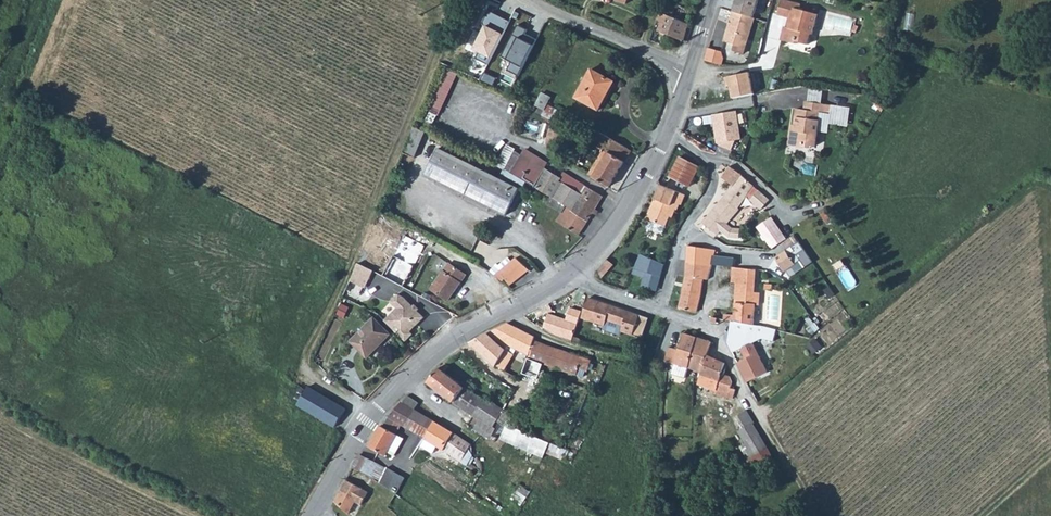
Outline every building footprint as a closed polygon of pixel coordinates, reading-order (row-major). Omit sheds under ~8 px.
[(675,5),(685,8),(687,2),(681,0),(677,0),(675,5)] [(734,11),(755,17),(759,0),(737,0),(734,11)] [(781,1),(778,15),(791,19),(789,28),(786,28),(783,41),(795,45),(796,42),(807,46),(810,34),(812,35),(817,15),(800,10),(801,6),(781,1)] [(675,5),(671,18),(688,25),(689,21),(692,10),(685,8),(675,5)] [(692,10),(689,21),(694,22),(697,12),(692,10)] [(755,17),(734,11),(724,42),(735,45),(733,52),(743,55),(755,17)] [(487,65),(508,22),(490,13),(471,50),(478,52),(475,58),(487,65)] [(659,13),(656,20),(663,22),(659,31),(683,41),(688,25),(671,18),(659,13)] [(516,75),(536,39),(525,34),(527,31),(516,26),(500,57),(511,62),(506,71),(516,75)] [(709,48),(705,60),(723,65),(725,59),(722,52),(709,48)] [(591,69),(575,97),(598,110),(603,100),(601,99),(606,90),(608,91),(613,81),(591,69)] [(457,74),(447,70),(429,109),(440,113),(457,74)] [(751,73),(724,78),(726,86),(730,86),(732,98),(755,93),(751,73)] [(541,92),(534,106),(540,108),(544,110),(547,104),(550,97),(541,92)] [(886,110),(874,97),(871,100),(883,113),(886,110)] [(794,131),(792,146),(804,148),(804,145),(810,146),(815,146),(817,130),(820,113),(831,114),(832,105),(806,102),(804,110),(799,110),(798,118),(796,117),(794,127),(796,127),(795,131),(794,131)] [(544,110),(541,114),(557,123),(563,113),(547,104),(544,110)] [(851,108),(832,105),(831,114),(820,113),(817,130),(828,132),(829,123),(848,126),(851,108)] [(735,111),(712,115),(717,144),(721,146),(731,150),(735,140),(740,139),(735,111)] [(422,127),(420,131),(424,132),(432,136),(434,132),(438,134),(443,122),(422,113),(418,125),(422,127)] [(403,153),(414,157),(424,132),(420,131),(413,127),(403,153)] [(628,149),(590,127),(587,132),(591,134),(591,135),(601,141),(598,146),(601,149),(607,152),(594,174),(592,177),(608,186),(623,161),(621,160),(628,149)] [(437,148),(424,175),(505,215),(519,188),(437,148)] [(504,170),(530,184),(550,196),(570,209),(570,210),(570,211),(587,221),(602,197),(585,187),(580,194),(578,193),(579,191),(570,185),(568,187),(558,181),(559,178),(544,169),(547,162),(523,148),(520,155),(514,152),(504,170)] [(589,171),(594,174),(607,152),(601,149),(599,152),(600,153),(589,171)] [(628,149),(621,160),(623,161),(630,150),(628,149)] [(678,157),(668,176),(689,187),(699,168),(678,157)] [(723,197),(711,213),(701,223),(716,235),(719,231),(727,238),(737,239),(738,229),(730,229),(725,224),(738,210),(737,207),(745,196),(760,210),(769,200),(759,191),(758,191),(752,186),(753,186),(742,176),(729,166),(721,177),(731,185),(723,197)] [(680,207),(685,196),(660,185),(646,219),(664,227),(668,217),(671,218),(674,211),(676,211),(678,206),(680,207)] [(570,209),(550,196),(546,203),(561,212),(556,221),(577,235),(587,221),(570,211),(570,210),(570,209)] [(757,228),(772,249),(787,239),(773,218),(757,228)] [(372,237),(366,249),(372,253),(379,241),(372,237)] [(785,249),(774,256),(783,270),(800,259),(796,253),(803,248),(797,240),(790,245),(793,250),(788,253),(785,249)] [(715,250),(687,246),(684,272),(682,287),(678,308),(696,313),(703,279),(708,280),(715,250)] [(657,292),(665,264),(640,254),(632,273),(643,278),(640,287),(657,292)] [(495,263),(489,271),(507,286),(527,270),(513,259),(510,261),(507,258),(497,265),(495,263)] [(606,258),(597,268),(600,278),(612,265),(606,258)] [(448,263),(431,288),(447,300),(465,274),(448,263)] [(363,266),(360,273),(369,277),(372,271),(363,266)] [(724,314),(723,320),(731,321),(753,325),(754,306),(758,306),(759,293),(754,293),(755,270),(733,267),(732,283),(736,283),(734,315),(724,314)] [(360,273),(355,283),(364,287),(369,277),(360,273)] [(833,293),(828,285),(823,289),(828,297),(833,293)] [(396,309),(384,321),(406,342),(413,336),(410,332),(424,317),(404,297),(398,295),(390,303),(396,309)] [(647,319),(586,297),(579,317),(602,326),(601,329),(617,335),(619,332),(639,339),(647,319)] [(802,307),(798,310),(803,317),(807,314),(802,307)] [(547,314),(543,329),(552,335),(556,337),(571,341),(580,312),(569,308),(565,320),(547,314)] [(373,317),(351,341),(367,357),(390,334),(373,317)] [(753,325),(731,321),(727,344),(733,353),(741,350),(745,359),(737,363),(747,383),(768,372),(756,344),(762,338),(773,342),(776,329),(761,325),(753,325)] [(506,343),(508,344),(528,355),(534,340),(535,337),(506,322),(487,333),(497,342),(505,348),(506,347),(505,346),(506,343)] [(486,333),(469,342),(484,356),(497,342),(487,333),(486,333)] [(668,348),(664,362),(674,365),(671,375),(684,379),(687,369),(696,338),(682,333),(677,350),(668,348)] [(696,338),(687,369),(700,373),(706,355),(707,355),(710,342),(696,338)] [(528,355),(527,358),(544,365),(550,346),(534,340),(528,355)] [(497,342),(484,356),(496,367),(497,365),(506,349),(505,348),(497,342)] [(550,346),(544,365),(576,376),(578,370),(587,373),(589,367),(594,368),(596,362),(550,346)] [(514,353),(506,349),(497,365),(504,370),(514,353)] [(700,373),(699,376),(700,376),(698,383),(715,389),(714,394),(733,399),(735,390),(729,388),(731,381),(730,377),(721,374),(724,363),(707,355),(706,355),(700,373)] [(526,358),(524,362),(543,369),(544,365),(527,358),(526,358)] [(444,363),(437,369),(426,382),(452,402),(479,420),(473,428),(488,439),(495,429),(494,427),(497,422),(504,427),(507,424),(511,426),(515,418),(493,402),(493,403),(484,397),(483,399),(463,387),(443,371),(448,366),(444,363)] [(297,404),(335,427),(345,410),(308,387),(297,404)] [(408,395),(389,418),(403,425),(425,437),(434,421),(416,409),(420,401),(408,395)] [(739,447),(746,461),(767,448),(746,410),(737,415),(745,427),(738,431),(745,444),(739,447)] [(403,425),(389,418),(384,428),(380,426),(369,447),(386,457),(398,435),(403,425)] [(425,437),(424,438),(425,439),(421,446),(433,453),(437,447),(443,450),(443,449),(453,432),(434,421),(425,437)] [(443,449),(443,450),(461,461),(469,448),(471,444),(453,432),(443,449)] [(549,442),(545,452),(564,460),(568,450),(549,442)] [(469,448),(461,461),(466,464),(472,454),(469,448)] [(748,463),(740,468),(746,477),(773,460),(767,448),(746,461),(748,463)] [(358,454),(352,465),(378,481),(384,469),(358,454)] [(387,468),(381,480),(391,485),(397,473),(387,468)] [(346,479),(335,501),(348,513),(355,501),(361,504),(367,492),(361,488),(346,479)] [(520,483),(513,495),(524,501),(530,489),(520,483)]
